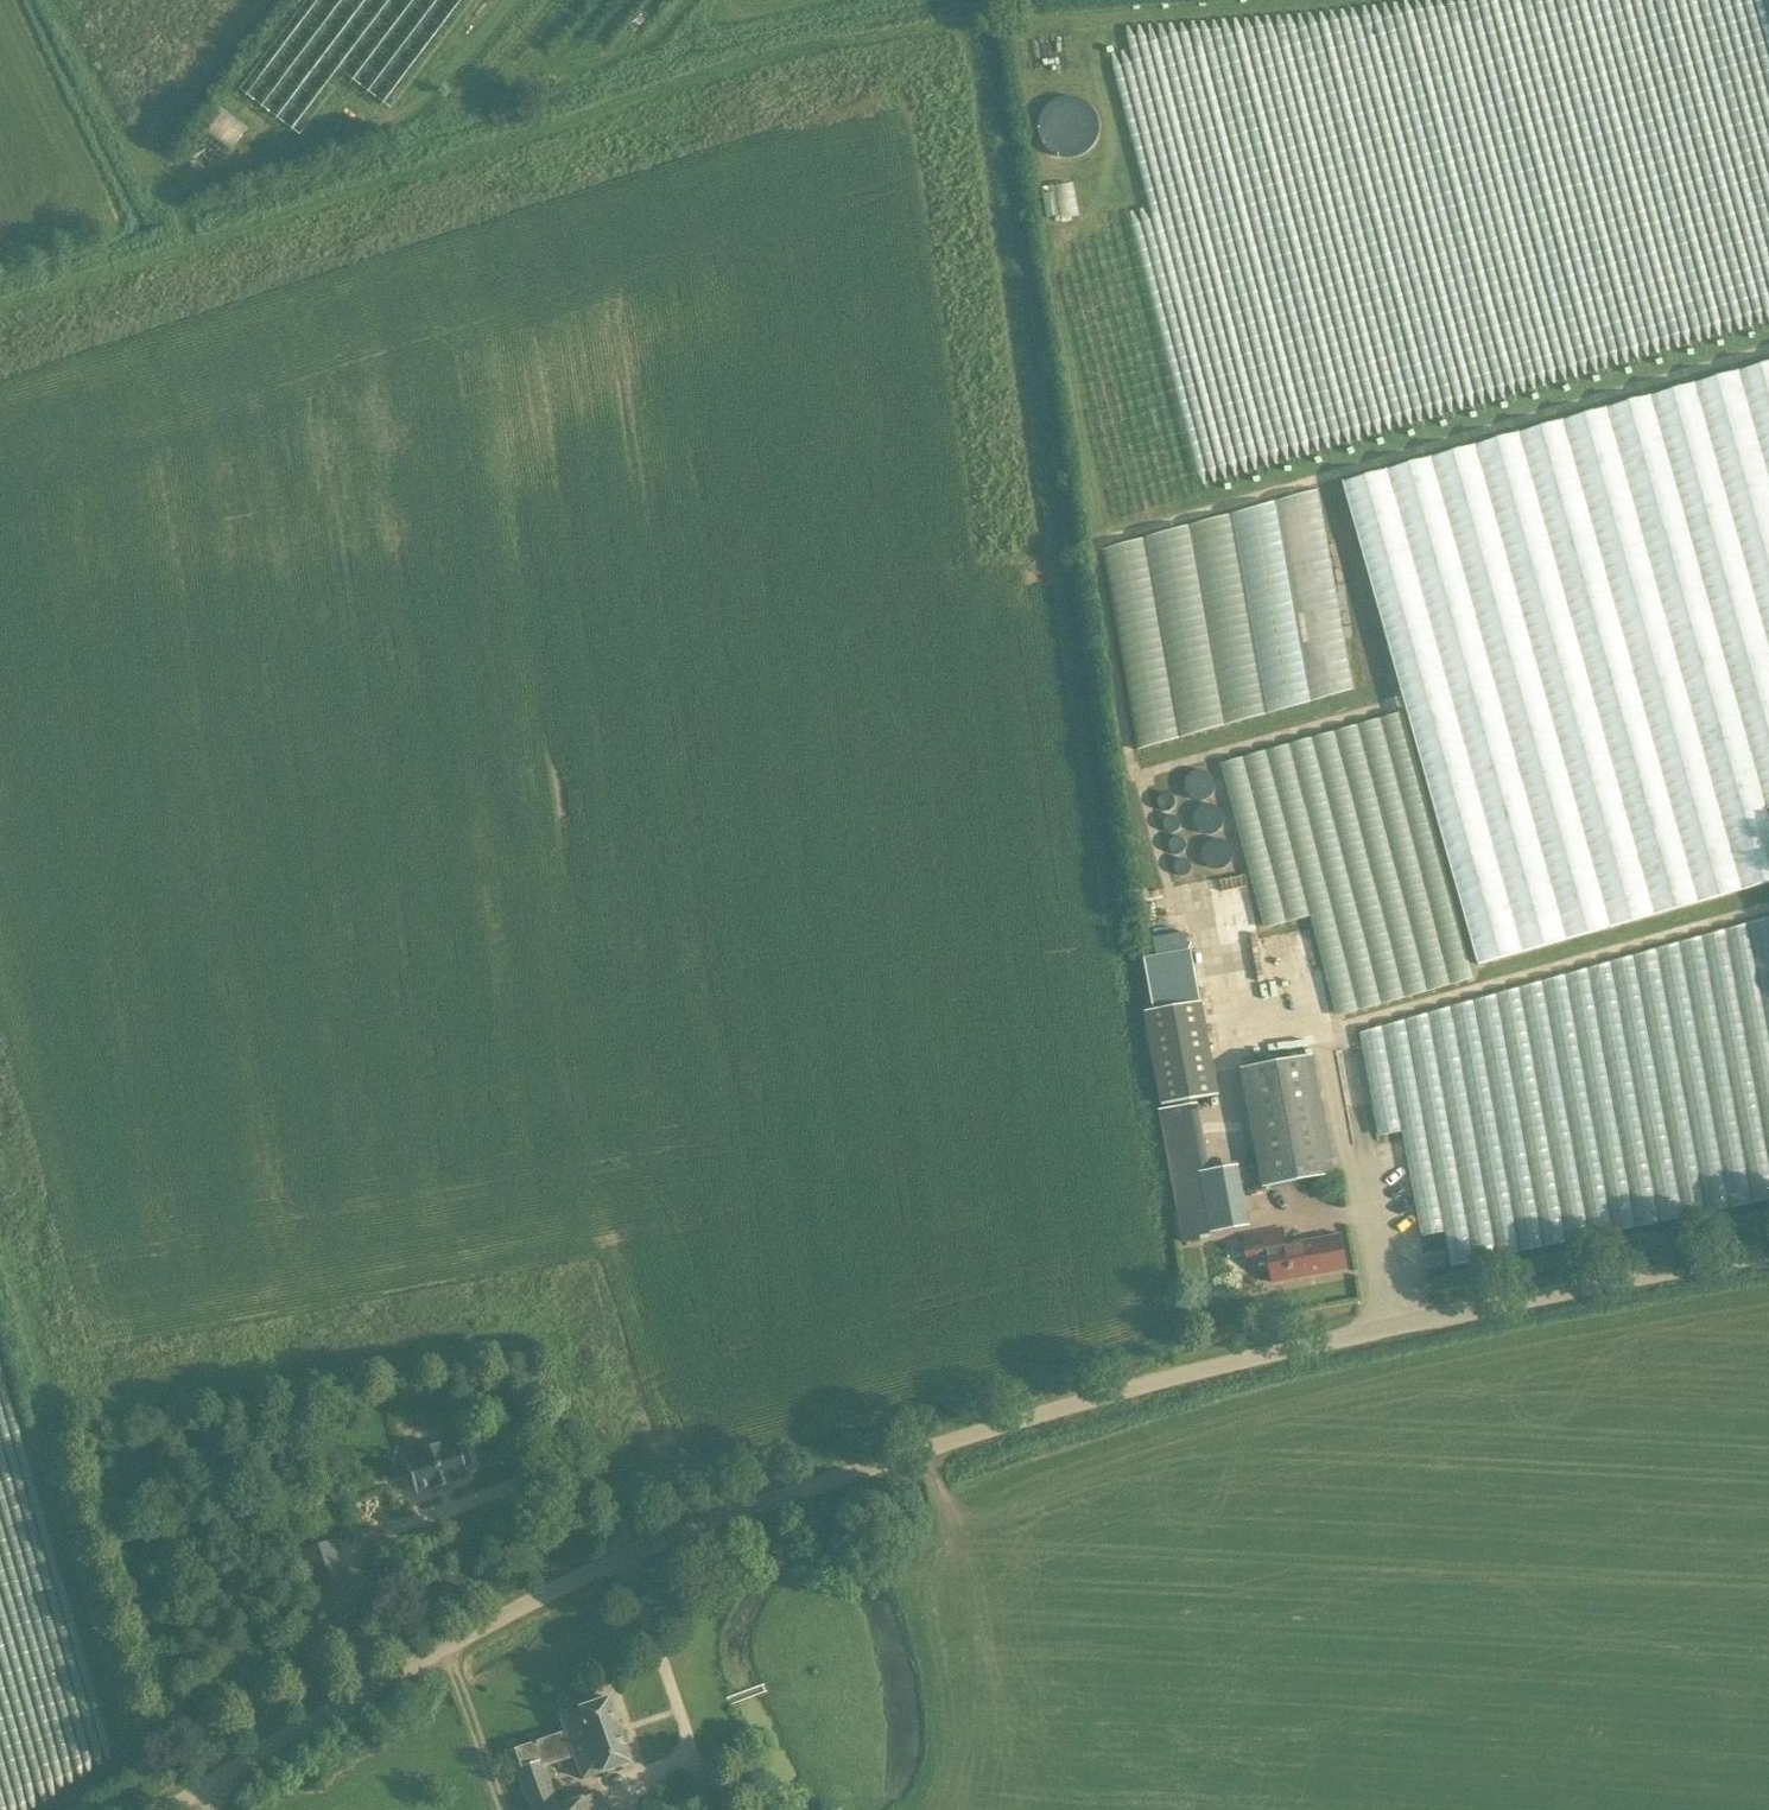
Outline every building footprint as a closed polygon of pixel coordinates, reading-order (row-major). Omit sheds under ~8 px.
[(1081,214),(1072,181),(1051,186),(1060,219),(1081,214)] [(1317,494),(1096,540),(1138,741),(1359,695),(1317,494)] [(1237,1037),(1469,986),(1409,714),(1177,766),(1237,1037)] [(1180,954),(1193,951),(1190,934),(1170,938),(1167,938),(1158,940),(1161,957),(1169,956),(1180,954)] [(1146,960),(1155,1008),(1201,999),(1193,951),(1180,954),(1169,956),(1161,957),(1146,960)] [(1218,1093),(1201,999),(1155,1008),(1145,1009),(1162,1103),(1218,1093)] [(1263,1186),(1334,1173),(1311,1054),(1240,1068),(1263,1186)] [(1211,1232),(1248,1225),(1237,1165),(1200,1172),(1187,1102),(1159,1107),(1184,1242),(1212,1237),(1211,1232)] [(1244,1236),(1250,1271),(1271,1267),(1273,1283),(1323,1274),(1324,1274),(1347,1270),(1341,1235),(1318,1240),(1285,1246),(1282,1229),(1244,1236)] [(418,1450),(402,1455),(415,1493),(431,1487),(431,1488),(451,1482),(450,1481),(467,1475),(464,1469),(471,1464),(464,1443),(456,1444),(454,1438),(438,1443),(437,1442),(418,1449),(418,1450)] [(334,1538),(298,1550),(314,1597),(349,1584),(334,1538)] [(602,1791),(561,1805),(547,1767),(577,1757),(584,1778),(633,1761),(611,1697),(562,1714),(567,1730),(510,1750),(530,1809),(609,1809),(602,1791)]
